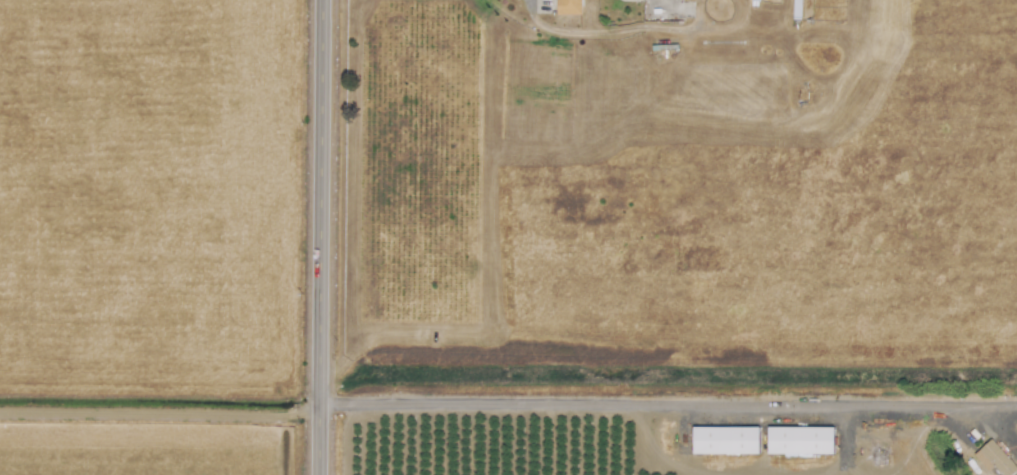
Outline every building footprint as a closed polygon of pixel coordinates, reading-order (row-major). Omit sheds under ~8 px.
[(555,13),(578,13),(577,0),(555,0),(555,13)] [(800,19),(801,0),(793,0),(792,19),(800,19)] [(758,426),(692,427),(693,455),(759,454),(758,426)] [(833,455),(833,426),(767,427),(767,455),(833,455)] [(1002,474),(1011,474),(1016,470),(1016,468),(990,439),(973,455),(988,471),(993,466),(1002,474)]
